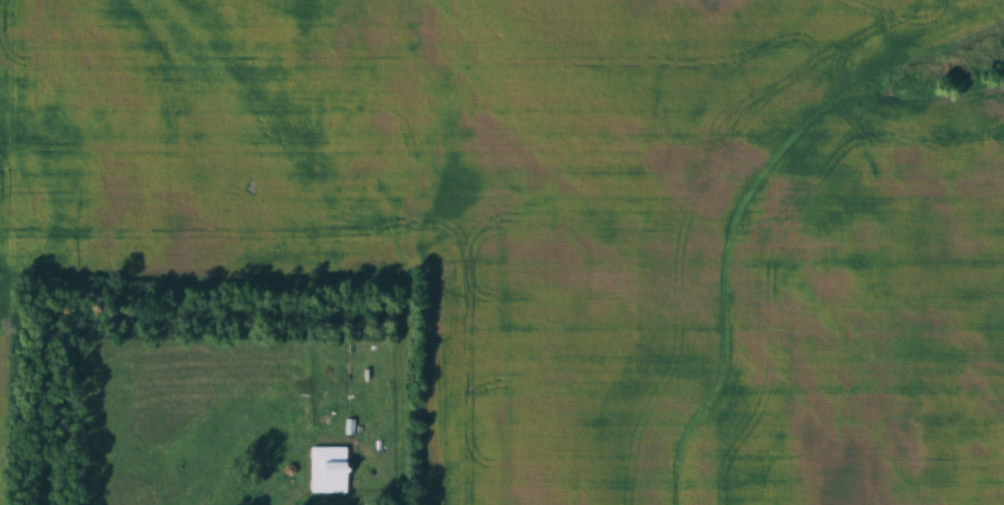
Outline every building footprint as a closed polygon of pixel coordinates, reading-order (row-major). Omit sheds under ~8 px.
[(313,492),(350,492),(350,446),(313,446),(313,492)]
